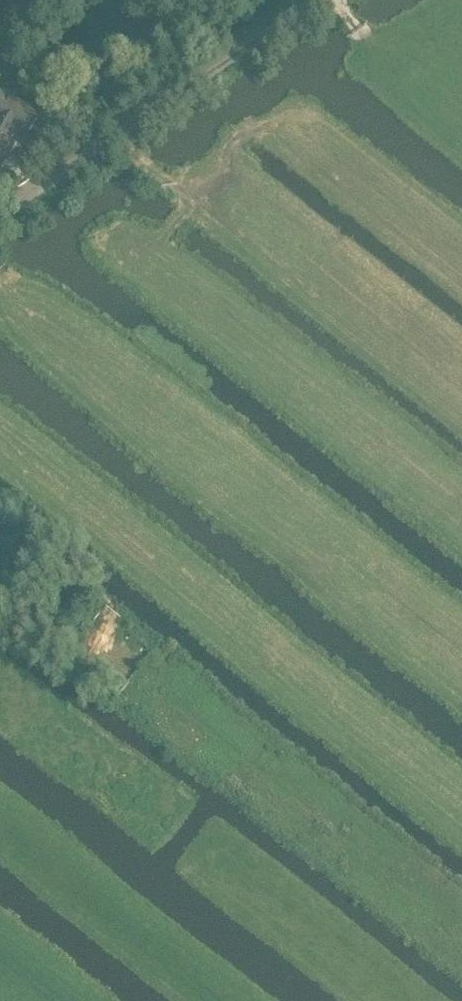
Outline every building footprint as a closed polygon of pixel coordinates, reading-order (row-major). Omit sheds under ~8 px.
[(0,171),(13,151),(8,148),(16,134),(24,139),(39,115),(19,103),(15,110),(0,101),(0,171)]
